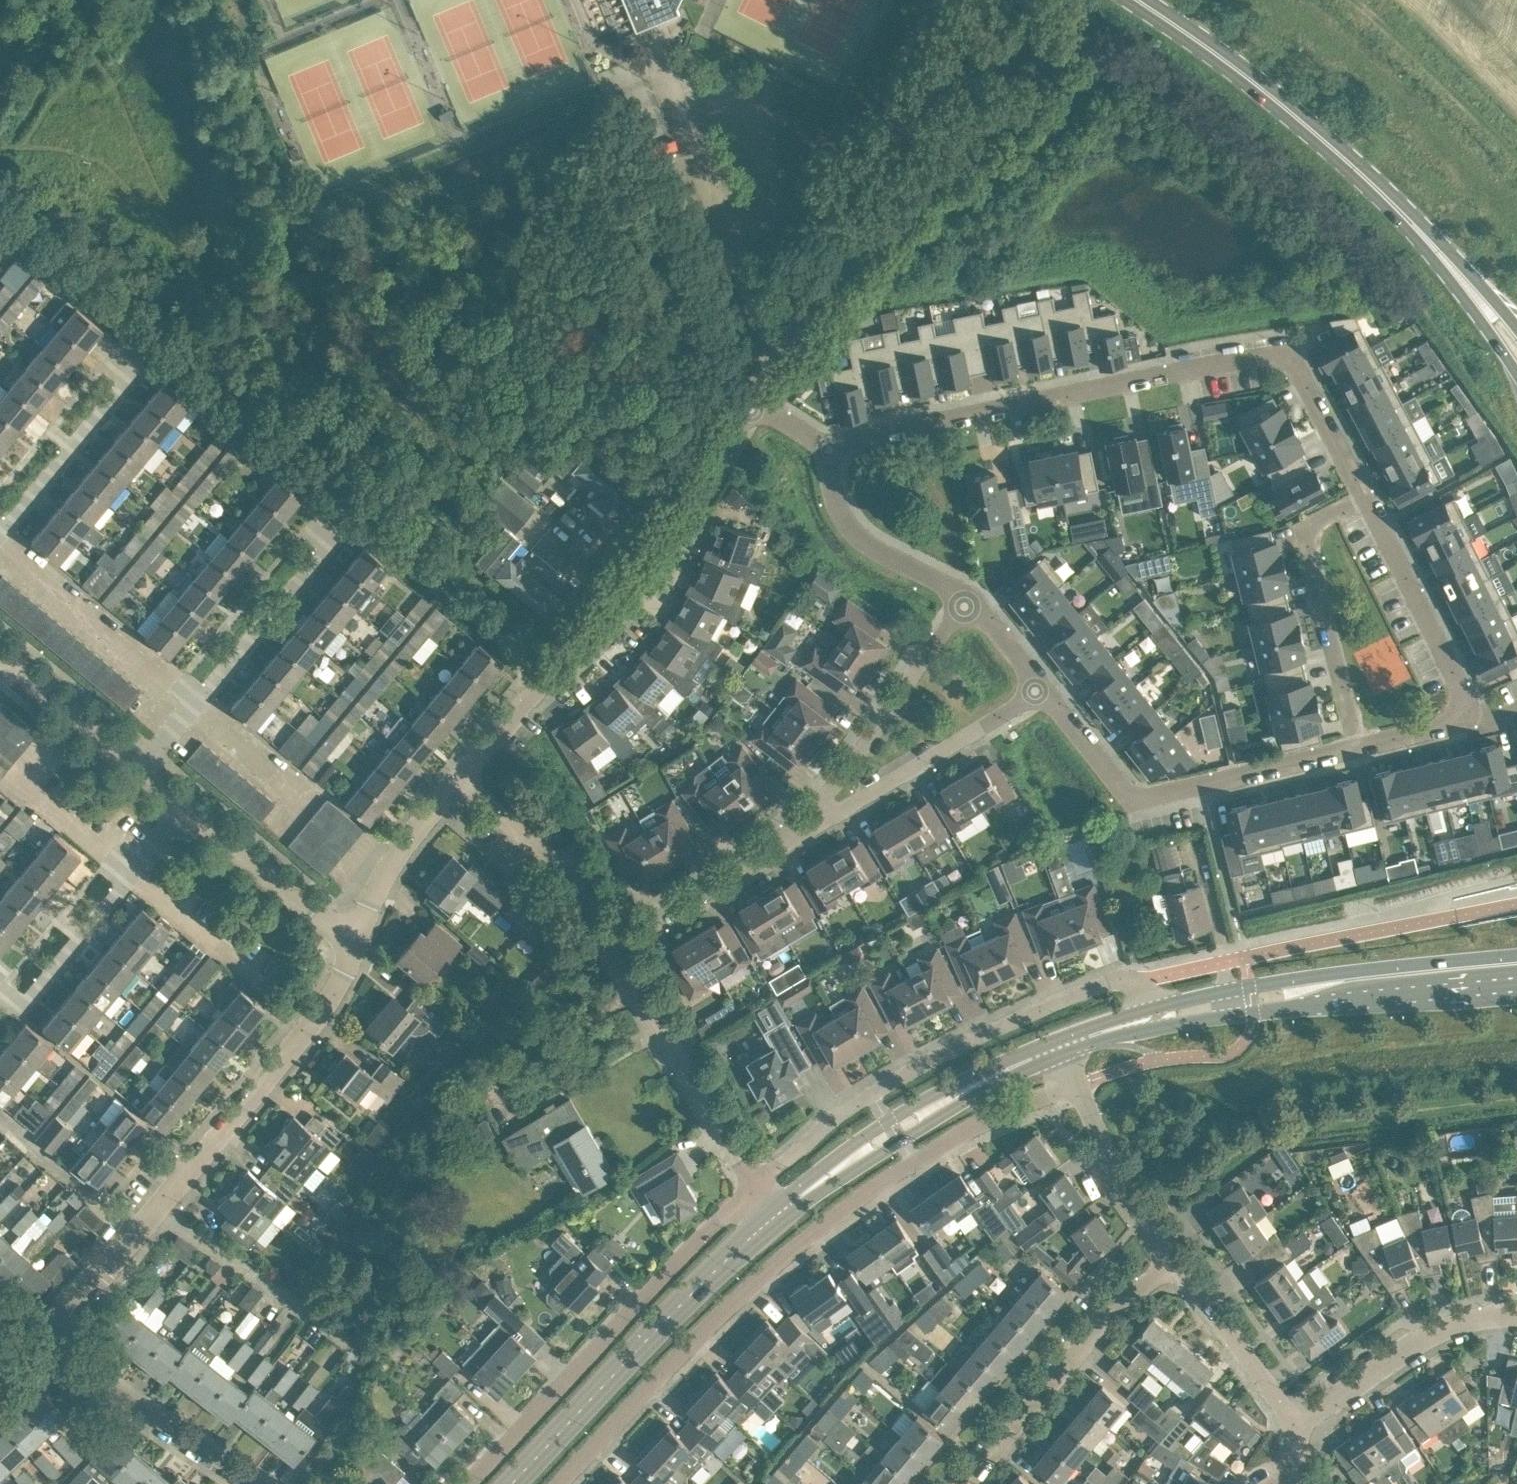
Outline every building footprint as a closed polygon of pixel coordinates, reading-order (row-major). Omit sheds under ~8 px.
[(637,31),(653,25),(651,21),(658,18),(659,22),(680,13),(678,8),(682,0),(625,0),(637,31)] [(616,127),(626,123),(622,114),(613,118),(616,127)] [(33,277),(19,294),(27,302),(38,289),(42,284),(33,277)] [(11,293),(3,285),(0,289),(0,307),(11,293)] [(1126,362),(1116,311),(1094,316),(1089,288),(1075,291),(1078,305),(1082,325),(1087,350),(1098,348),(1102,367),(1126,362)] [(1087,350),(1082,325),(1078,305),(1058,309),(1055,295),(1039,299),(1052,362),(1053,362),(1052,357),(1063,355),(1064,360),(1088,355),(1087,350)] [(2,314),(11,321),(25,304),(16,297),(2,314)] [(1052,362),(1039,299),(1038,299),(1041,311),(1021,316),(1018,303),(1003,306),(1017,370),(1018,369),(1017,365),(1028,362),(1029,367),(1052,362)] [(86,349),(103,329),(76,306),(59,327),(86,349)] [(1017,370),(1003,306),(1005,319),(986,323),(983,310),(968,313),(980,372),(993,370),(993,374),(1017,370)] [(897,326),(894,311),(882,313),(886,329),(897,326)] [(980,372),(968,313),(954,316),(957,329),(937,333),(934,320),(933,320),(946,384),(969,379),(968,374),(980,372)] [(1329,367),(1371,345),(1355,315),(1330,319),(1339,336),(1318,347),(1329,367)] [(8,324),(0,317),(0,334),(8,324)] [(1419,332),(1426,328),(1419,318),(1412,323),(1419,332)] [(946,384),(933,320),(919,323),(921,336),(901,340),(899,328),(898,328),(911,391),(934,387),(933,382),(944,379),(945,384),(946,384)] [(69,369),(86,349),(59,327),(42,347),(69,369)] [(911,391),(898,328),(883,331),(886,344),(866,348),(863,335),(862,335),(876,399),(899,394),(898,389),(909,387),(910,392),(911,391)] [(876,399),(862,335),(848,338),(854,365),(832,370),(843,421),(867,416),(863,396),(874,394),(875,399),(876,399)] [(1380,363),(1371,345),(1329,367),(1329,368),(1333,366),(1342,384),(1383,363),(1382,362),(1380,363)] [(53,389),(69,369),(42,347),(25,367),(53,389)] [(1432,361),(1439,356),(1432,347),(1425,351),(1432,361)] [(1439,371),(1446,366),(1439,356),(1432,361),(1439,371)] [(1351,404),(1393,382),(1383,363),(1342,384),(1352,403),(1350,403),(1351,404)] [(36,409),(53,389),(25,367),(9,387),(36,409)] [(174,423),(191,403),(164,380),(147,400),(174,423)] [(1361,423),(1371,418),(1403,401),(1393,382),(1351,404),(1361,423)] [(1458,396),(1464,392),(1458,382),(1451,387),(1458,396)] [(36,409),(9,387),(0,397),(0,414),(19,430),(36,409)] [(1464,392),(1458,396),(1465,406),(1471,414),(1478,410),(1464,392)] [(1273,395),(1238,414),(1244,426),(1243,427),(1254,448),(1293,427),(1295,426),(1289,415),(1287,416),(1282,406),(1279,407),(1273,395)] [(158,443),(174,423),(147,400),(131,420),(158,443)] [(1371,443),(1413,420),(1403,401),(1371,418),(1361,423),(1371,443)] [(1216,416),(1213,402),(1203,404),(1206,418),(1216,416)] [(19,430),(0,414),(0,448),(2,450),(19,430)] [(1484,431),(1490,427),(1483,418),(1476,422),(1483,432),(1484,431)] [(141,463),(158,443),(131,420),(114,440),(141,463)] [(1383,461),(1423,439),(1413,420),(1371,443),(1373,442),(1383,461)] [(1173,490),(1196,485),(1202,515),(1219,511),(1206,451),(1192,454),(1186,425),(1182,426),(1182,422),(1169,425),(1170,429),(1160,430),(1164,449),(1160,450),(1165,470),(1168,469),(1173,490)] [(1293,427),(1254,448),(1265,468),(1266,468),(1272,479),(1307,460),(1302,449),(1304,448),(1299,438),(1301,436),(1295,426),(1293,427)] [(1490,440),(1483,443),(1491,458),(1504,451),(1497,437),(1496,436),(1490,427),(1484,431),(1490,440)] [(228,439),(219,432),(205,449),(214,456),(228,439)] [(575,470),(593,448),(589,445),(592,442),(593,441),(583,433),(559,463),(558,464),(554,468),(563,476),(571,466),(575,470)] [(1114,437),(1115,440),(1108,441),(1111,452),(1107,452),(1110,467),(1114,467),(1120,496),(1146,491),(1149,506),(1163,503),(1154,458),(1141,461),(1136,436),(1130,437),(1129,433),(1114,437)] [(1390,481),(1433,458),(1423,439),(1383,461),(1392,479),(1389,481),(1390,481)] [(124,483),(141,463),(114,440),(97,461),(124,483)] [(227,468),(241,451),(233,443),(218,460),(227,468)] [(533,445),(519,460),(535,474),(549,458),(533,445)] [(619,513),(642,486),(594,447),(593,448),(575,470),(598,490),(592,498),(611,513),(614,509),(619,513)] [(1078,449),(1053,454),(1062,497),(1087,492),(1087,491),(1099,488),(1091,449),(1078,452),(1078,449)] [(188,469),(197,476),(211,459),(202,452),(188,469)] [(1041,502),(1062,497),(1053,454),(1031,459),(1032,461),(1026,463),(1019,464),(1027,503),(1040,501),(1041,502)] [(1400,501),(1442,479),(1432,460),(1434,459),(1433,458),(1390,481),(1400,501)] [(1313,471),(1307,460),(1272,479),(1278,490),(1276,490),(1288,512),(1300,506),(1302,509),(1306,507),(1317,501),(1315,498),(1327,491),(1315,470),(1313,471)] [(108,503),(124,483),(97,461),(80,481),(108,503)] [(536,476),(519,462),(507,477),(523,491),(536,476)] [(202,480),(211,488),(225,471),(216,463),(202,480)] [(172,489),(180,496),(195,479),(186,472),(172,489)] [(1012,524),(1012,526),(1022,524),(1025,523),(1018,487),(1008,489),(1006,489),(1005,486),(998,487),(995,473),(971,478),(974,493),(970,494),(973,511),(978,510),(980,522),(1010,516),(1012,524)] [(278,477),(262,496),(286,516),(303,495),(278,475),(278,476),(278,477)] [(505,477),(483,504),(496,516),(519,489),(505,477)] [(1506,482),(1510,494),(1516,491),(1516,478),(1513,480),(1506,482)] [(91,523),(108,503),(80,481),(64,501),(91,523)] [(185,500),(194,508),(208,491),(199,483),(185,500)] [(178,499),(169,492),(165,488),(151,505),(164,516),(178,499)] [(245,516),(269,536),(286,516),(262,496),(245,516)] [(1420,539),(1464,517),(1454,497),(1410,519),(1420,539)] [(74,543),(91,523),(64,501),(47,521),(74,543)] [(554,516),(560,508),(551,501),(545,509),(554,516)] [(168,520),(177,528),(192,511),(183,503),(168,520)] [(138,529),(147,536),(161,519),(153,512),(138,529)] [(229,535),(228,536),(252,556),(269,536),(245,516),(229,535)] [(1108,533),(1104,516),(1092,519),(1096,536),(1108,533)] [(1432,557),(1473,537),(1464,517),(1420,539),(1421,541),(1424,540),(1432,557)] [(57,563),(74,543),(47,521),(30,541),(57,563)] [(152,540),(161,548),(175,531),(166,523),(152,540)] [(707,560),(742,576),(758,583),(766,565),(751,559),(759,535),(722,523),(714,548),(709,546),(704,556),(708,558),(707,560)] [(1027,532),(1025,523),(1022,524),(1012,526),(1014,534),(1027,532)] [(495,574),(509,557),(522,541),(506,526),(476,562),(485,569),(486,568),(494,575),(495,574)] [(1234,551),(1240,574),(1282,563),(1280,552),(1277,540),(1276,541),(1274,541),(1274,540),(1271,528),(1232,538),(1235,550),(1235,551),(1234,551)] [(1236,536),(1235,529),(1223,532),(1225,539),(1236,536)] [(122,549),(131,556),(145,539),(136,532),(122,549)] [(1225,539),(1223,532),(1206,536),(1208,543),(1225,539)] [(1122,533),(1104,536),(1111,545),(1118,554),(1125,547),(1122,533)] [(212,556),(236,576),(252,556),(228,536),(228,537),(212,555),(212,556)] [(1442,576),(1481,557),(1472,538),(1474,537),(1473,537),(1432,557),(1442,576)] [(1043,546),(1037,538),(1030,544),(1036,552),(1043,546)] [(135,560),(144,568),(158,551),(150,543),(135,560)] [(364,547),(347,567),(371,587),(387,567),(388,568),(388,567),(364,547)] [(114,557),(105,569),(114,576),(128,559),(119,551),(114,557)] [(210,558),(195,576),(219,596),(236,576),(212,556),(210,558)] [(1012,598),(1024,613),(1059,585),(1065,581),(1058,572),(1045,556),(1016,578),(1016,579),(1020,583),(1024,589),(1016,596),(1012,598)] [(1159,573),(1155,556),(1126,563),(1137,578),(1159,573)] [(546,615),(547,613),(559,599),(509,557),(495,574),(546,615)] [(1490,575),(1481,557),(1442,576),(1442,577),(1441,578),(1450,596),(1492,575),(1492,574),(1490,575)] [(1122,559),(1108,570),(1116,580),(1116,579),(1117,578),(1122,574),(1125,572),(1130,568),(1126,563),(1122,559)] [(733,598),(742,576),(707,560),(697,583),(692,581),(685,593),(690,595),(729,618),(737,623),(747,606),(733,598)] [(119,580),(127,588),(142,571),(133,563),(119,580)] [(1246,596),(1249,608),(1288,599),(1286,588),(1285,587),(1287,587),(1288,587),(1285,575),(1282,563),(1240,574),(1245,597),(1246,596)] [(92,585),(88,589),(97,597),(114,576),(101,565),(90,578),(90,583),(92,585)] [(347,567),(331,587),(364,614),(380,595),(371,587),(347,567)] [(820,570),(809,585),(831,600),(841,586),(820,570)] [(1136,586),(1125,572),(1115,580),(1126,594),(1136,586)] [(12,583),(2,575),(0,577),(0,597),(12,583)] [(1459,616),(1502,595),(1492,575),(1450,596),(1459,616)] [(178,596),(202,616),(219,596),(195,576),(178,596)] [(1052,623),(1055,628),(1078,610),(1069,599),(1059,586),(1066,581),(1065,581),(1059,585),(1024,613),(1036,628),(1039,625),(1048,619),(1052,623)] [(21,590),(12,583),(0,597),(0,604),(6,609),(21,590)] [(116,583),(102,601),(111,608),(125,591),(116,583)] [(331,587),(314,607),(338,627),(354,607),(363,615),(364,614),(331,587)] [(1179,603),(1175,589),(1160,594),(1154,599),(1161,608),(1179,603)] [(15,616),(30,598),(21,590),(6,609),(15,616)] [(716,638),(729,618),(690,595),(677,617),(672,614),(665,625),(669,628),(708,656),(713,660),(725,644),(716,638)] [(1471,634),(1512,614),(1502,595),(1459,616),(1461,618),(1462,617),(1471,634)] [(161,616),(185,636),(202,616),(178,596),(162,615),(162,616),(161,616)] [(24,624),(39,605),(30,598),(15,616),(24,624)] [(419,598),(405,616),(414,623),(428,606),(419,598)] [(840,641),(876,666),(890,645),(868,629),(876,618),(848,598),(834,618),(849,629),(840,641)] [(1251,621),(1257,644),(1299,633),(1297,622),(1294,610),(1291,611),(1288,599),(1249,608),(1251,614),(1252,620),(1252,621),(1251,621)] [(33,632),(48,613),(39,605),(24,624),(33,632)] [(314,607),(297,627),(321,647),(338,627),(314,607)] [(1208,618),(1206,609),(1198,611),(1199,620),(1208,618)] [(418,627),(427,634),(442,617),(433,610),(418,627)] [(1051,647),(1063,662),(1097,635),(1078,610),(1055,628),(1058,631),(1063,638),(1051,647)] [(42,639),(58,621),(48,613),(33,632),(42,639)] [(1164,621),(1158,613),(1147,622),(1153,630),(1164,621)] [(1516,635),(1516,625),(1512,614),(1471,634),(1480,653),(1516,635)] [(145,635),(144,636),(169,656),(185,636),(161,616),(160,618),(146,635),(145,635)] [(388,636),(397,643),(411,626),(402,618),(388,636)] [(51,647),(67,628),(58,621),(42,639),(51,647)] [(1153,630),(1151,632),(1157,639),(1170,629),(1164,621),(1153,630)] [(763,624),(758,634),(763,637),(768,639),(773,630),(763,624)] [(297,627),(280,647),(304,667),(321,647),(297,627)] [(61,655),(76,636),(67,628),(51,647),(61,655)] [(693,676),(708,656),(669,628),(654,648),(650,645),(641,655),(644,658),(673,684),(686,695),(698,680),(693,676)] [(402,647),(411,654),(425,637),(416,630),(402,647)] [(774,631),(763,647),(787,663),(797,647),(789,642),(774,631)] [(1263,666),(1266,678),(1305,669),(1303,659),(1302,657),(1304,657),(1305,656),(1302,645),(1299,633),(1257,644),(1262,667),(1263,666)] [(1087,667),(1094,677),(1117,659),(1097,635),(1063,662),(1075,677),(1087,667)] [(1480,653),(1481,654),(1477,656),(1487,675),(1507,665),(1514,678),(1516,677),(1516,635),(1480,653)] [(70,662),(85,644),(76,636),(61,655),(70,662)] [(386,638),(372,655),(380,663),(395,646),(386,638)] [(861,688),(876,666),(840,641),(831,654),(816,644),(802,664),(830,684),(838,672),(861,688)] [(486,682),(503,662),(478,642),(461,662),(486,682)] [(79,670),(94,651),(85,644),(70,662),(79,670)] [(1178,665),(1191,655),(1183,646),(1170,656),(1178,665)] [(280,647),(264,667),(287,687),(304,667),(280,647)] [(761,648),(752,662),(771,674),(780,661),(761,648)] [(385,667),(394,674),(408,657),(399,650),(385,667)] [(88,677),(103,659),(94,651),(79,670),(88,677)] [(732,656),(725,666),(738,674),(739,675),(746,665),(744,664),(732,656)] [(355,675),(364,683),(378,666),(369,658),(355,675)] [(657,701),(673,684),(644,658),(628,677),(624,673),(614,683),(617,686),(648,720),(654,727),(655,726),(665,736),(676,726),(666,716),(669,714),(657,701)] [(97,685),(113,667),(103,659),(88,677),(97,685)] [(1090,696),(1102,711),(1136,684),(1117,659),(1094,677),(1095,678),(1102,687),(1090,696)] [(469,702),(486,682),(461,662),(445,682),(469,702)] [(106,693),(122,674),(113,667),(97,685),(106,693)] [(264,667),(247,687),(271,707),(287,687),(264,667)] [(1268,691),(1274,714),(1317,703),(1314,692),(1311,680),(1308,681),(1305,669),(1266,678),(1269,688),(1269,690),(1269,691),(1268,691)] [(368,687),(378,694),(392,677),(383,670),(368,687)] [(1204,685),(1210,680),(1203,671),(1200,673),(1197,676),(1204,685)] [(116,700),(131,682),(122,674),(106,693),(116,700)] [(1231,687),(1228,674),(1216,677),(1219,690),(1231,687)] [(835,722),(814,705),(821,696),(798,677),(774,707),(819,743),(835,722)] [(338,695),(347,703),(361,686),(353,678),(338,695)] [(116,700),(125,708),(141,690),(131,682),(116,700)] [(452,722),(469,702),(445,682),(428,702),(452,722)] [(1125,716),(1133,726),(1155,708),(1136,684),(1102,711),(1110,721),(1113,726),(1125,716)] [(595,699),(584,707),(587,711),(618,753),(626,763),(638,754),(632,746),(635,744),(626,730),(631,725),(633,727),(640,727),(648,720),(617,686),(599,703),(595,699)] [(247,687),(230,707),(254,727),(255,727),(255,726),(271,707),(247,687)] [(352,707),(361,714),(375,697),(366,690),(352,707)] [(322,715),(330,723),(345,706),(336,698),(322,715)] [(19,716),(1,701),(0,702),(0,716),(11,725),(19,716)] [(435,742),(452,722),(428,702),(411,722),(435,742)] [(700,707),(700,708),(709,714),(713,708),(705,702),(700,707)] [(1322,726),(1319,715),(1317,703),(1274,714),(1279,737),(1281,736),(1284,749),(1322,740),(1323,740),(1320,731),(1319,727),(1321,727),(1322,726)] [(782,746),(803,763),(819,743),(774,707),(751,737),(774,756),(782,746)] [(1240,722),(1236,707),(1223,710),(1227,725),(1240,722)] [(700,708),(692,718),(702,725),(710,714),(709,714),(700,708)] [(1128,745),(1140,760),(1175,733),(1155,708),(1133,726),(1135,729),(1140,736),(1128,745)] [(349,710),(335,727),(344,734),(359,717),(349,710)] [(328,726),(319,718),(310,711),(296,727),(305,735),(314,743),(328,726)] [(587,711),(567,726),(564,722),(552,728),(583,780),(599,770),(598,767),(618,753),(587,711)] [(1219,729),(1215,712),(1200,716),(1204,732),(1219,729)] [(718,713),(709,723),(715,729),(722,729),(728,723),(718,713)] [(11,725),(0,716),(0,732),(3,735),(11,725)] [(30,741),(38,731),(19,716),(11,725),(30,741)] [(419,762),(435,742),(411,722),(394,742),(419,762)] [(22,751),(30,741),(11,725),(3,735),(22,751)] [(334,760),(348,743),(333,729),(318,747),(334,760)] [(1195,758),(1175,733),(1140,760),(1149,770),(1152,775),(1156,772),(1164,765),(1172,776),(1195,758)] [(22,751),(3,735),(0,739),(0,749),(14,760),(22,751)] [(297,763),(311,746),(303,738),(288,756),(297,763)] [(196,767),(211,749),(202,741),(186,759),(196,767)] [(402,782),(419,762),(394,742),(378,762),(402,782)] [(1500,742),(1478,748),(1490,796),(1516,789),(1516,762),(1505,764),(1500,742)] [(721,779),(748,813),(769,797),(752,776),(761,768),(743,745),(726,758),(734,769),(721,779)] [(1469,801),(1490,796),(1478,748),(1477,748),(1478,750),(1458,754),(1463,778),(1469,801)] [(14,760),(0,749),(0,765),(6,770),(14,760)] [(205,775),(220,756),(211,749),(196,767),(205,775)] [(317,780),(332,763),(316,749),(302,767),(317,780)] [(1448,806),(1469,801),(1463,778),(1458,754),(1437,760),(1439,770),(1448,806)] [(214,782),(230,764),(220,756),(205,775),(214,782)] [(1427,811),(1448,806),(1439,770),(1437,760),(1416,765),(1427,811)] [(385,802),(402,782),(378,762),(361,782),(385,802)] [(748,813),(721,779),(709,763),(708,764),(709,765),(695,776),(695,782),(683,791),(701,815),(711,808),(727,829),(748,813)] [(963,775),(982,807),(994,800),(997,805),(1016,794),(999,766),(989,772),(983,763),(963,775)] [(223,790),(239,771),(230,764),(214,782),(223,790)] [(1427,811),(1416,765),(1395,770),(1395,768),(1394,768),(1399,786),(1406,816),(1427,811)] [(1399,786),(1394,768),(1372,773),(1384,821),(1406,816),(1399,786)] [(232,798),(248,779),(239,771),(223,790),(232,798)] [(970,814),(982,807),(963,775),(942,787),(948,797),(938,803),(954,831),(973,820),(970,814)] [(1361,798),(1356,777),(1334,783),(1346,831),(1376,823),(1369,796),(1361,798)] [(241,805),(257,787),(248,779),(232,798),(241,805)] [(368,823),(385,802),(361,782),(344,802),(368,823)] [(1325,836),(1346,831),(1334,783),(1333,783),(1334,785),(1314,790),(1318,809),(1325,836)] [(251,813),(266,794),(257,787),(241,805),(251,813)] [(1325,836),(1318,809),(1314,790),(1293,795),(1300,826),(1303,839),(1304,839),(1323,834),(1324,836),(1325,836)] [(251,813),(260,821),(276,802),(266,794),(251,813)] [(1283,846),(1284,846),(1283,844),(1303,839),(1300,826),(1293,795),(1272,800),(1272,802),(1283,846)] [(14,806),(4,798),(0,803),(0,823),(14,806)] [(337,823),(345,813),(326,798),(319,807),(337,823)] [(647,829),(670,867),(692,854),(678,830),(688,824),(673,798),(654,809),(661,821),(647,829)] [(1283,846),(1272,802),(1272,800),(1251,805),(1251,803),(1250,803),(1262,851),(1283,846)] [(917,803),(896,815),(915,847),(924,862),(953,845),(947,835),(949,834),(932,806),(922,812),(917,803)] [(1262,851),(1250,803),(1228,808),(1234,831),(1222,834),(1231,874),(1245,871),(1241,856),(1262,851)] [(35,819),(30,814),(21,807),(4,826),(18,838),(35,819)] [(329,832),(337,823),(319,807),(311,816),(329,832)] [(355,838),(363,829),(345,813),(337,823),(355,838)] [(903,854),(915,847),(896,815),(875,827),(881,837),(871,843),(887,871),(906,860),(903,854)] [(322,841),(329,832),(311,816),(303,826),(322,841)] [(1037,818),(1025,825),(1033,839),(1045,832),(1037,818)] [(348,847),(355,838),(337,823),(329,832),(348,847)] [(314,850),(322,841),(303,826),(296,835),(314,850)] [(670,867),(647,829),(633,838),(626,826),(608,837),(623,863),(633,857),(647,880),(670,867)] [(2,829),(0,831),(0,851),(11,837),(2,829)] [(340,856),(348,847),(329,832),(322,841),(340,856)] [(36,853),(63,876),(80,855),(53,833),(36,853)] [(1502,847),(1501,839),(1499,833),(1493,835),(1478,838),(1479,844),(1481,852),(1502,847)] [(306,859),(314,850),(296,835),(288,844),(306,859)] [(1514,844),(1512,836),(1501,839),(1502,847),(1514,844)] [(1057,852),(1052,839),(1041,844),(1046,857),(1057,852)] [(333,865),(340,856),(322,841),(314,850),(333,865)] [(1167,841),(1157,844),(1162,868),(1173,865),(1167,841)] [(829,855),(848,887),(860,880),(863,885),(882,874),(865,846),(855,852),(850,843),(829,855)] [(1481,852),(1479,844),(1458,849),(1460,857),(1481,852)] [(1460,857),(1458,849),(1437,854),(1439,862),(1460,857)] [(325,875),(333,865),(314,850),(306,859),(325,875)] [(47,896),(63,876),(36,853),(20,873),(47,896)] [(1013,854),(1002,859),(1010,880),(1028,874),(1023,860),(1016,862),(1013,854)] [(453,855),(426,887),(439,897),(431,906),(448,920),(456,910),(449,905),(463,889),(490,911),(505,893),(471,864),(468,868),(453,855)] [(836,894),(848,887),(829,855),(808,868),(814,877),(804,883),(820,911),(839,900),(836,894)] [(1341,873),(1334,875),(1337,887),(1358,882),(1355,868),(1352,859),(1339,862),(1341,873)] [(1404,877),(1400,861),(1386,864),(1388,874),(1390,880),(1404,877)] [(1431,870),(1430,862),(1418,865),(1420,873),(1431,870)] [(1003,875),(998,864),(985,870),(990,881),(1003,875)] [(1388,874),(1386,864),(1374,867),(1377,877),(1388,874)] [(30,916),(47,896),(20,873),(3,893),(30,916)] [(1165,879),(1169,894),(1172,908),(1164,910),(1167,923),(1175,921),(1178,934),(1210,926),(1201,888),(1192,891),(1187,892),(1183,874),(1165,879)] [(1003,875),(990,881),(999,900),(1011,895),(1003,875)] [(1334,875),(1320,878),(1323,890),(1337,887),(1334,875)] [(901,898),(900,898),(910,914),(925,905),(943,894),(934,878),(933,879),(934,881),(907,896),(911,902),(906,905),(901,898)] [(1308,894),(1316,892),(1313,880),(1305,882),(1308,894)] [(1064,908),(1079,949),(1104,940),(1094,914),(1105,910),(1095,882),(1074,890),(1079,903),(1064,908)] [(799,886),(788,892),(783,883),(775,888),(773,884),(762,890),(764,894),(762,895),(790,942),(790,941),(790,940),(802,933),(797,925),(815,914),(799,886)] [(1295,897),(1292,885),(1271,890),(1274,902),(1295,897)] [(507,910),(505,912),(537,939),(557,915),(543,903),(544,902),(540,899),(539,900),(525,888),(507,910)] [(30,916),(3,893),(0,897),(0,924),(14,936),(30,916)] [(790,942),(762,895),(760,897),(758,893),(747,899),(749,903),(742,908),(747,917),(737,923),(753,951),(764,945),(769,953),(789,941),(789,942),(790,942)] [(1079,949),(1064,908),(1049,914),(1044,901),(1024,909),(1034,937),(1045,932),(1055,958),(1079,949)] [(932,917),(925,905),(910,914),(908,915),(915,928),(932,917)] [(125,927),(152,949),(169,929),(172,924),(160,914),(156,918),(142,906),(125,927)] [(986,940),(1004,979),(1028,969),(1017,944),(1028,939),(1016,912),(996,921),(1001,933),(986,940)] [(879,920),(872,924),(877,934),(887,928),(884,923),(879,920)] [(420,930),(397,958),(422,979),(444,953),(448,956),(459,943),(435,922),(425,935),(420,930)] [(716,923),(695,935),(720,978),(751,959),(732,926),(721,932),(716,923)] [(14,936),(0,924),(0,952),(14,936)] [(135,970),(152,949),(125,927),(108,947),(135,970)] [(978,984),(980,990),(1004,979),(986,940),(972,946),(967,935),(966,934),(946,942),(958,970),(969,965),(978,984)] [(680,957),(670,963),(691,998),(709,987),(708,985),(720,978),(695,935),(675,948),(680,957)] [(473,942),(466,950),(483,964),(489,956),(473,942)] [(860,945),(851,951),(856,960),(860,958),(863,952),(860,945)] [(911,976),(930,1014),(954,1003),(941,978),(952,973),(938,946),(919,956),(925,968),(911,976)] [(119,990),(135,970),(108,947),(92,967),(119,990)] [(175,969),(185,976),(198,960),(189,952),(175,969)] [(199,989),(220,963),(210,954),(188,980),(197,987),(199,989)] [(802,963),(770,975),(776,989),(808,977),(802,963)] [(102,1009),(119,990),(92,967),(75,987),(102,1009)] [(185,976),(175,969),(158,989),(168,997),(185,976)] [(930,1014),(911,976),(896,983),(890,971),(871,981),(884,1007),(895,1002),(907,1026),(930,1014)] [(241,988),(245,984),(235,976),(224,990),(233,997),(223,1008),(224,1009),(248,1029),(265,1008),(241,988)] [(183,1004),(197,987),(188,980),(175,997),(183,1004)] [(801,994),(795,984),(778,995),(784,1005),(801,994)] [(837,1016),(859,1053),(881,1040),(868,1017),(878,1011),(863,985),(844,996),(851,1007),(837,1016)] [(85,1029),(102,1009),(75,987),(58,1007),(85,1029)] [(158,989),(141,1009),(151,1017),(168,997),(158,989)] [(421,1031),(428,1027),(437,1034),(451,1018),(418,991),(406,1007),(393,996),(367,1026),(377,1035),(377,1036),(381,1039),(381,1038),(391,1047),(406,1030),(413,1032),(421,1031)] [(155,1020),(164,1028),(178,1011),(169,1003),(155,1020)] [(68,1050),(85,1029),(58,1007),(41,1027),(68,1050)] [(135,1036),(151,1017),(141,1009),(125,1028),(135,1036)] [(231,1048),(248,1029),(224,1009),(207,1029),(231,1048)] [(859,1053),(837,1016),(823,1024),(816,1012),(797,1023),(812,1049),(823,1043),(836,1066),(859,1053)] [(150,1044),(164,1028),(155,1020),(141,1037),(150,1044)] [(705,1037),(715,1031),(709,1020),(699,1026),(705,1037)] [(786,1021),(767,1032),(775,1046),(750,1062),(757,1075),(751,1078),(760,1093),(766,1090),(774,1103),(777,1101),(778,1104),(789,1098),(788,1095),(801,1087),(793,1074),(811,1064),(786,1021)] [(8,1042),(35,1065),(52,1044),(25,1022),(8,1042)] [(118,1057),(135,1036),(125,1028),(115,1040),(111,1036),(104,1044),(109,1048),(108,1048),(118,1057)] [(214,1069),(231,1048),(207,1029),(190,1050),(214,1069)] [(35,1065),(8,1042),(0,1052),(0,1069),(19,1085),(35,1065)] [(131,1067),(145,1051),(136,1043),(122,1060),(131,1067)] [(101,1077),(118,1057),(108,1048),(91,1069),(101,1077)] [(198,1089),(214,1069),(190,1050),(174,1069),(198,1089)] [(327,1069),(330,1071),(327,1074),(335,1081),(334,1082),(338,1085),(339,1084),(359,1099),(357,1096),(368,1082),(387,1097),(403,1078),(382,1062),(372,1074),(345,1053),(339,1060),(336,1058),(327,1069)] [(114,1088),(131,1067),(122,1060),(105,1080),(114,1088)] [(165,1061),(157,1071),(166,1079),(158,1089),(182,1109),(198,1089),(174,1069),(165,1061)] [(68,1092),(85,1071),(75,1063),(58,1084),(68,1092)] [(19,1085),(0,1069),(0,1104),(2,1105),(19,1085)] [(72,1096),(80,1103),(98,1082),(89,1074),(72,1096)] [(182,1109),(148,1081),(146,1079),(139,1088),(151,1097),(141,1110),(164,1129),(182,1109)] [(51,1112),(68,1092),(58,1084),(42,1104),(51,1112)] [(418,1092),(410,1102),(419,1110),(428,1100),(418,1092)] [(67,1119),(80,1103),(72,1096),(58,1112),(67,1119)] [(549,1111),(504,1138),(522,1167),(559,1145),(585,1189),(615,1171),(587,1123),(586,1124),(571,1098),(558,1105),(555,1101),(546,1107),(549,1111)] [(42,1104),(41,1104),(35,1099),(27,1108),(21,1104),(13,1114),(25,1124),(34,1132),(51,1112),(42,1104)] [(131,1144),(148,1124),(123,1103),(106,1124),(131,1144)] [(56,1115),(36,1139),(51,1151),(70,1127),(56,1115)] [(325,1118),(322,1122),(316,1117),(307,1126),(294,1115),(291,1118),(287,1116),(281,1130),(279,1133),(317,1165),(340,1137),(333,1132),(336,1129),(325,1118)] [(131,1144),(106,1124),(100,1118),(92,1127),(99,1133),(90,1144),(89,1144),(114,1165),(131,1144)] [(500,1132),(494,1121),(465,1138),(472,1148),(482,1142),(500,1132)] [(1503,1126),(1489,1128),(1491,1145),(1505,1142),(1503,1126)] [(294,1192),(317,1165),(279,1133),(276,1136),(264,1144),(266,1148),(264,1151),(277,1162),(270,1171),(294,1192)] [(1046,1165),(1056,1158),(1037,1133),(1014,1149),(1015,1150),(1000,1160),(1007,1171),(1014,1166),(1025,1181),(1033,1175),(1046,1165)] [(89,1144),(90,1144),(80,1135),(72,1146),(82,1154),(69,1169),(84,1181),(87,1176),(97,1185),(114,1165),(89,1144)] [(1274,1150),(1282,1162),(1293,1154),(1285,1142),(1274,1150)] [(362,1145),(348,1162),(366,1178),(381,1160),(362,1145)] [(1386,1147),(1375,1151),(1379,1162),(1390,1157),(1386,1147)] [(1330,1155),(1334,1163),(1349,1156),(1346,1148),(1330,1155)] [(681,1216),(697,1207),(693,1201),(697,1198),(687,1182),(694,1178),(678,1151),(629,1180),(643,1203),(653,1197),(665,1218),(678,1210),(681,1216)] [(999,1210),(1005,1206),(1024,1192),(1016,1181),(1004,1190),(988,1168),(976,1177),(985,1190),(999,1210)] [(294,1192),(270,1171),(262,1181),(248,1169),(246,1172),(242,1171),(236,1184),(233,1187),(261,1210),(272,1219),(294,1192)] [(1005,1206),(999,1210),(1007,1223),(1009,1226),(1024,1245),(1027,1250),(1031,1247),(1038,1242),(1063,1224),(1058,1216),(1061,1213),(1062,1214),(1084,1198),(1065,1172),(1043,1188),(1054,1204),(1040,1214),(1042,1217),(1033,1223),(1015,1198),(1005,1206)] [(985,1190),(976,1196),(961,1173),(937,1190),(954,1213),(958,1220),(972,1210),(994,1239),(999,1235),(1009,1226),(1007,1223),(999,1210),(985,1190)] [(1489,1180),(1476,1183),(1479,1193),(1491,1190),(1489,1180)] [(17,1183),(11,1189),(20,1198),(26,1192),(17,1183)] [(1256,1194),(1251,1197),(1243,1185),(1223,1198),(1231,1210),(1215,1221),(1227,1239),(1256,1220),(1269,1211),(1256,1194)] [(253,1219),(261,1210),(233,1187),(231,1190),(218,1199),(221,1202),(218,1205),(232,1217),(224,1227),(248,1247),(264,1229),(253,1219)] [(0,1201),(0,1217),(1,1218),(20,1198),(11,1189),(0,1201)] [(344,1189),(335,1199),(345,1207),(353,1197),(344,1189)] [(930,1230),(954,1213),(937,1190),(913,1207),(930,1230)] [(1498,1257),(1497,1249),(1494,1195),(1493,1190),(1491,1191),(1479,1194),(1471,1195),(1476,1216),(1473,1216),(1472,1213),(1470,1209),(1467,1207),(1462,1206),(1458,1207),(1455,1210),(1453,1214),(1453,1218),(1454,1221),(1452,1221),(1460,1254),(1476,1250),(1479,1262),(1498,1257)] [(78,1209),(86,1201),(74,1191),(67,1199),(78,1209)] [(1516,1259),(1516,1192),(1494,1195),(1497,1249),(1513,1247),(1513,1259),(1516,1259)] [(85,1222),(93,1230),(104,1219),(86,1201),(78,1209),(75,1213),(85,1222)] [(333,1203),(322,1216),(337,1228),(345,1213),(333,1203)] [(20,1235),(34,1219),(39,1215),(29,1207),(11,1226),(20,1235)] [(1455,1255),(1447,1222),(1424,1228),(1419,1207),(1397,1213),(1398,1217),(1419,1266),(1422,1275),(1442,1270),(1439,1259),(1455,1255)] [(59,1212),(47,1224),(48,1225),(56,1232),(57,1232),(65,1223),(68,1220),(59,1212)] [(85,1222),(75,1213),(68,1220),(65,1223),(72,1229),(78,1229),(85,1222)] [(1073,1283),(1081,1274),(1082,1273),(1078,1270),(1092,1253),(1093,1255),(1114,1239),(1104,1225),(1107,1223),(1101,1214),(1098,1216),(1096,1214),(1075,1230),(1069,1236),(1075,1240),(1082,1246),(1067,1263),(1060,1257),(1059,1259),(1052,1266),(1054,1267),(1073,1283)] [(1340,1225),(1332,1214),(1321,1221),(1329,1232),(1340,1225)] [(1398,1217),(1372,1227),(1368,1215),(1350,1222),(1355,1234),(1352,1235),(1391,1290),(1409,1283),(1405,1272),(1419,1266),(1398,1217)] [(874,1235),(891,1260),(898,1270),(917,1257),(914,1254),(920,1250),(915,1243),(897,1218),(874,1235)] [(20,1235),(11,1244),(0,1256),(0,1279),(6,1285),(29,1261),(56,1232),(48,1225),(44,1229),(34,1219),(20,1235)] [(1265,1257),(1284,1243),(1276,1231),(1268,1236),(1256,1220),(1227,1239),(1240,1258),(1257,1246),(1265,1257)] [(320,1223),(315,1228),(316,1234),(321,1238),(321,1243),(327,1248),(337,1230),(327,1221),(325,1223),(320,1223)] [(994,1249),(1004,1262),(1024,1245),(1009,1226),(999,1235),(1004,1241),(994,1249)] [(1285,1261),(1296,1253),(1310,1244),(1310,1239),(1304,1229),(1284,1243),(1265,1257),(1273,1268),(1256,1280),(1269,1298),(1298,1278),(1285,1261)] [(589,1255),(563,1230),(552,1242),(563,1253),(551,1266),(551,1274),(558,1281),(555,1284),(556,1285),(549,1293),(549,1299),(560,1309),(559,1311),(560,1312),(571,1300),(580,1308),(600,1286),(597,1282),(607,1271),(589,1255)] [(11,1244),(0,1233),(0,1256),(11,1244)] [(188,1262),(198,1249),(178,1234),(168,1247),(188,1262)] [(602,1246),(617,1260),(628,1248),(614,1234),(602,1246)] [(874,1235),(850,1252),(868,1277),(875,1286),(876,1285),(883,1281),(883,1275),(879,1269),(891,1260),(874,1235)] [(929,1246),(952,1277),(972,1259),(965,1250),(954,1258),(940,1238),(929,1246)] [(952,1277),(929,1246),(919,1253),(942,1286),(952,1277)] [(54,1285),(76,1261),(66,1252),(57,1252),(40,1270),(29,1261),(6,1285),(25,1303),(47,1280),(48,1281),(49,1280),(54,1285)] [(209,1256),(205,1261),(206,1268),(213,1273),(220,1263),(209,1256)] [(1367,1258),(1352,1259),(1353,1272),(1369,1271),(1368,1260),(1367,1258)] [(968,1272),(979,1285),(992,1273),(981,1260),(968,1272)] [(1298,1278),(1269,1298),(1282,1316),(1298,1305),(1306,1316),(1319,1308),(1326,1303),(1335,1296),(1326,1283),(1322,1286),(1310,1269),(1298,1278)] [(1051,1313),(1068,1293),(1042,1271),(1025,1291),(1051,1313)] [(850,1294),(861,1310),(863,1311),(874,1303),(866,1292),(852,1272),(840,1280),(841,1281),(838,1284),(830,1272),(810,1286),(808,1283),(793,1293),(813,1321),(820,1329),(832,1321),(827,1311),(850,1294)] [(965,1297),(979,1285),(968,1272),(955,1284),(965,1297)] [(303,1277),(295,1287),(304,1295),(313,1285),(303,1277)] [(211,1278),(197,1296),(206,1303),(221,1285),(211,1278)] [(513,1278),(498,1280),(500,1295),(515,1292),(513,1278)] [(473,1291),(484,1301),(494,1290),(483,1280),(473,1291)] [(937,1291),(930,1281),(914,1293),(922,1304),(937,1291)] [(142,1304),(131,1295),(124,1304),(123,1304),(102,1330),(122,1347),(143,1320),(151,1311),(151,1312),(169,1290),(159,1282),(142,1304)] [(253,1308),(261,1288),(247,1283),(239,1303),(253,1308)] [(875,1286),(866,1292),(874,1303),(893,1330),(906,1317),(895,1301),(890,1304),(876,1285),(875,1286)] [(514,1287),(505,1298),(516,1308),(525,1298),(514,1287)] [(1034,1332),(1051,1313),(1025,1291),(1008,1310),(1034,1332)] [(547,1339),(496,1292),(486,1303),(504,1319),(483,1342),(518,1374),(537,1354),(535,1352),(513,1332),(524,1320),(546,1340),(547,1339)] [(929,1307),(940,1319),(953,1307),(943,1296),(929,1307)] [(179,1298),(162,1320),(171,1327),(172,1327),(188,1306),(179,1298)] [(433,1299),(423,1311),(430,1316),(437,1316),(444,1308),(433,1299)] [(893,1330),(874,1303),(863,1311),(861,1310),(857,1313),(856,1314),(864,1325),(877,1344),(893,1330)] [(927,1332),(940,1319),(929,1307),(915,1319),(927,1332)] [(1327,1345),(1346,1331),(1338,1319),(1330,1325),(1319,1308),(1306,1316),(1289,1327),(1302,1346),(1319,1334),(1327,1345)] [(1017,1352),(1034,1332),(1008,1310),(992,1330),(1017,1352)] [(199,1333),(208,1320),(199,1314),(182,1336),(191,1343),(199,1333)] [(806,1349),(819,1361),(828,1351),(790,1314),(777,1328),(767,1318),(749,1337),(789,1374),(798,1364),(797,1359),(806,1349)] [(1155,1357),(1174,1334),(1153,1317),(1134,1339),(1144,1347),(1128,1366),(1118,1358),(1109,1369),(1128,1385),(1129,1384),(1130,1385),(1155,1356),(1155,1357)] [(142,1363),(163,1336),(171,1327),(162,1320),(155,1329),(143,1320),(122,1347),(142,1363)] [(219,1330),(210,1342),(219,1348),(233,1331),(224,1324),(219,1330)] [(924,1361),(935,1349),(909,1327),(897,1337),(924,1361)] [(267,1329),(253,1346),(263,1353),(276,1336),(267,1329)] [(992,1330),(975,1349),(1001,1372),(1017,1352),(992,1330)] [(184,1352),(162,1378),(163,1379),(169,1371),(189,1386),(208,1362),(219,1348),(210,1342),(199,1333),(191,1343),(184,1352)] [(1175,1373),(1194,1351),(1174,1334),(1155,1357),(1175,1373)] [(142,1363),(162,1378),(184,1352),(164,1337),(163,1336),(142,1363)] [(780,1383),(789,1374),(749,1337),(733,1354),(744,1364),(735,1372),(761,1396),(762,1396),(775,1408),(785,1398),(772,1385),(775,1382),(780,1383)] [(237,1369),(254,1347),(244,1339),(227,1362),(235,1368),(237,1369)] [(499,1395),(518,1374),(483,1342),(481,1344),(492,1354),(483,1364),(472,1353),(464,1362),(476,1373),(475,1373),(499,1395)] [(891,1342),(870,1361),(882,1371),(888,1366),(892,1362),(902,1354),(891,1342)] [(975,1349),(967,1342),(966,1342),(950,1361),(959,1368),(958,1369),(984,1391),(1001,1372),(975,1349)] [(434,1359),(451,1375),(461,1365),(443,1348),(434,1359)] [(1195,1390),(1214,1368),(1194,1351),(1175,1373),(1195,1390)] [(274,1363),(264,1355),(247,1377),(257,1385),(274,1363)] [(1509,1357),(1499,1400),(1516,1404),(1516,1359),(1509,1357)] [(208,1362),(189,1386),(209,1402),(228,1377),(208,1362)] [(253,1387),(227,1420),(228,1420),(234,1412),(254,1428),(273,1403),(274,1403),(281,1392),(282,1393),(299,1372),(289,1365),(273,1385),(272,1384),(263,1395),(253,1387)] [(1485,1411),(1478,1402),(1453,1366),(1437,1377),(1439,1380),(1427,1388),(1459,1435),(1459,1434),(1468,1428),(1469,1422),(1485,1411)] [(865,1391),(875,1378),(864,1367),(852,1381),(865,1391)] [(967,1411),(984,1391),(958,1369),(941,1389),(967,1411)] [(761,1396),(735,1372),(727,1381),(717,1371),(701,1388),(727,1412),(736,1421),(737,1420),(741,1420),(746,1416),(750,1411),(750,1409),(761,1396)] [(425,1410),(456,1440),(475,1419),(455,1400),(466,1389),(451,1375),(435,1394),(438,1396),(425,1410)] [(227,1420),(253,1387),(248,1393),(228,1377),(209,1402),(228,1417),(226,1419),(227,1420)] [(1144,1409),(1153,1399),(1158,1393),(1142,1379),(1128,1395),(1141,1407),(1144,1409)] [(301,1410),(304,1406),(318,1388),(309,1381),(292,1403),(301,1410)] [(293,1461),(303,1469),(357,1390),(355,1388),(347,1382),(336,1396),(333,1394),(315,1416),(304,1406),(301,1410),(294,1419),(274,1444),(293,1459),(292,1460),(293,1461)] [(1086,1405),(1108,1424),(1126,1404),(1103,1385),(1086,1405)] [(831,1406),(843,1417),(859,1398),(847,1387),(831,1406)] [(736,1421),(727,1412),(701,1388),(685,1405),(695,1415),(687,1424),(713,1448),(729,1431),(729,1430),(736,1421)] [(1459,1434),(1459,1435),(1427,1388),(1415,1397),(1413,1393),(1396,1405),(1421,1441),(1437,1430),(1443,1440),(1449,1441),(1452,1439),(1459,1449),(1466,1444),(1459,1434)] [(950,1431),(967,1411),(941,1389),(924,1409),(950,1431)] [(1215,1429),(1233,1406),(1213,1389),(1194,1411),(1215,1429)] [(45,1432),(64,1415),(41,1390),(22,1407),(45,1432)] [(1169,1430),(1182,1415),(1183,1414),(1171,1404),(1166,1410),(1153,1399),(1144,1409),(1169,1430)] [(294,1419),(274,1403),(273,1403),(254,1428),(274,1444),(294,1419)] [(1086,1405),(1069,1425),(1092,1444),(1102,1453),(1110,1444),(1100,1435),(1108,1424),(1086,1405)] [(818,1421),(813,1427),(818,1432),(831,1443),(839,1450),(857,1430),(843,1417),(831,1406),(830,1407),(818,1421)] [(1189,1458),(1198,1464),(1220,1478),(1230,1462),(1210,1451),(1223,1436),(1234,1445),(1253,1423),(1233,1406),(1215,1429),(1195,1452),(1189,1458)] [(26,1450),(45,1432),(22,1407),(3,1425),(26,1450)] [(1169,1430),(1144,1409),(1141,1407),(1132,1417),(1160,1441),(1169,1430)] [(1414,1446),(1416,1445),(1391,1408),(1375,1420),(1377,1423),(1365,1431),(1401,1483),(1409,1479),(1404,1472),(1406,1471),(1407,1464),(1421,1456),(1414,1446)] [(424,1411),(422,1409),(409,1423),(408,1422),(388,1444),(397,1453),(401,1449),(406,1453),(417,1463),(428,1452),(437,1461),(456,1440),(425,1410),(424,1411)] [(791,1414),(790,1424),(803,1425),(804,1415),(791,1414)] [(928,1457),(945,1437),(919,1415),(902,1435),(928,1457)] [(1195,1452),(1188,1446),(1179,1439),(1192,1423),(1182,1415),(1169,1430),(1160,1441),(1182,1455),(1189,1459),(1189,1458),(1195,1452)] [(713,1448),(687,1424),(679,1433),(668,1423),(652,1440),(678,1464),(688,1472),(690,1475),(701,1464),(701,1460),(713,1448)] [(26,1450),(3,1425),(0,1428),(0,1459),(7,1467),(8,1467),(16,1475),(15,1476),(22,1483),(39,1483),(23,1468),(15,1460),(26,1450)] [(1075,1464),(1092,1444),(1069,1425),(1052,1445),(1075,1464)] [(1252,1426),(1243,1437),(1252,1445),(1261,1433),(1252,1426)] [(813,1427),(796,1447),(808,1457),(814,1451),(820,1456),(831,1443),(818,1432),(813,1427)] [(132,1450),(113,1433),(115,1432),(113,1431),(91,1456),(92,1457),(84,1466),(83,1465),(67,1483),(82,1483),(91,1473),(100,1464),(111,1474),(132,1450)] [(1365,1431),(1353,1439),(1351,1436),(1334,1447),(1359,1483),(1375,1473),(1381,1482),(1387,1483),(1388,1483),(1401,1483),(1365,1431)] [(61,1433),(52,1442),(73,1464),(78,1459),(82,1455),(70,1442),(61,1433)] [(911,1477),(928,1457),(902,1435),(885,1454),(911,1477)] [(678,1464),(652,1440),(636,1457),(647,1467),(638,1475),(648,1483),(682,1483),(687,1478),(687,1473),(688,1472),(678,1464)] [(1175,1467),(1182,1455),(1160,1441),(1151,1452),(1175,1467)] [(885,1454),(872,1442),(854,1463),(868,1475),(879,1483),(905,1483),(911,1477),(885,1454)] [(1115,1464),(1121,1470),(1128,1462),(1120,1456),(1122,1454),(1110,1444),(1102,1453),(1115,1464)] [(318,1465),(328,1450),(320,1445),(310,1460),(318,1465)] [(414,1483),(403,1474),(405,1471),(378,1445),(352,1473),(365,1483),(414,1483)] [(1052,1445),(1045,1454),(1042,1451),(1032,1461),(1036,1464),(1035,1465),(1057,1483),(1075,1464),(1052,1445)] [(796,1447),(779,1467),(798,1482),(803,1477),(797,1471),(808,1457),(796,1447)] [(43,1450),(33,1459),(52,1479),(54,1478),(58,1483),(64,1476),(60,1472),(62,1471),(43,1450)] [(151,1466),(132,1450),(111,1474),(123,1483),(135,1483),(151,1466)] [(1115,1464),(1106,1475),(1107,1475),(1100,1483),(1115,1483),(1124,1472),(1121,1470),(1115,1464)] [(170,1483),(151,1466),(135,1483),(169,1483),(170,1483)] [(1195,1472),(1192,1470),(1184,1483),(1171,1475),(1165,1483),(1214,1483),(1195,1472)] [(765,1483),(785,1483),(787,1482),(775,1472),(772,1475),(765,1483)] [(638,1475),(630,1483),(620,1474),(610,1483),(648,1483),(638,1475)] [(1011,1483),(1032,1483),(1020,1474),(1011,1483)] [(176,1475),(170,1483),(169,1483),(187,1483),(176,1475)] [(868,1475),(860,1483),(879,1483),(868,1475)]
